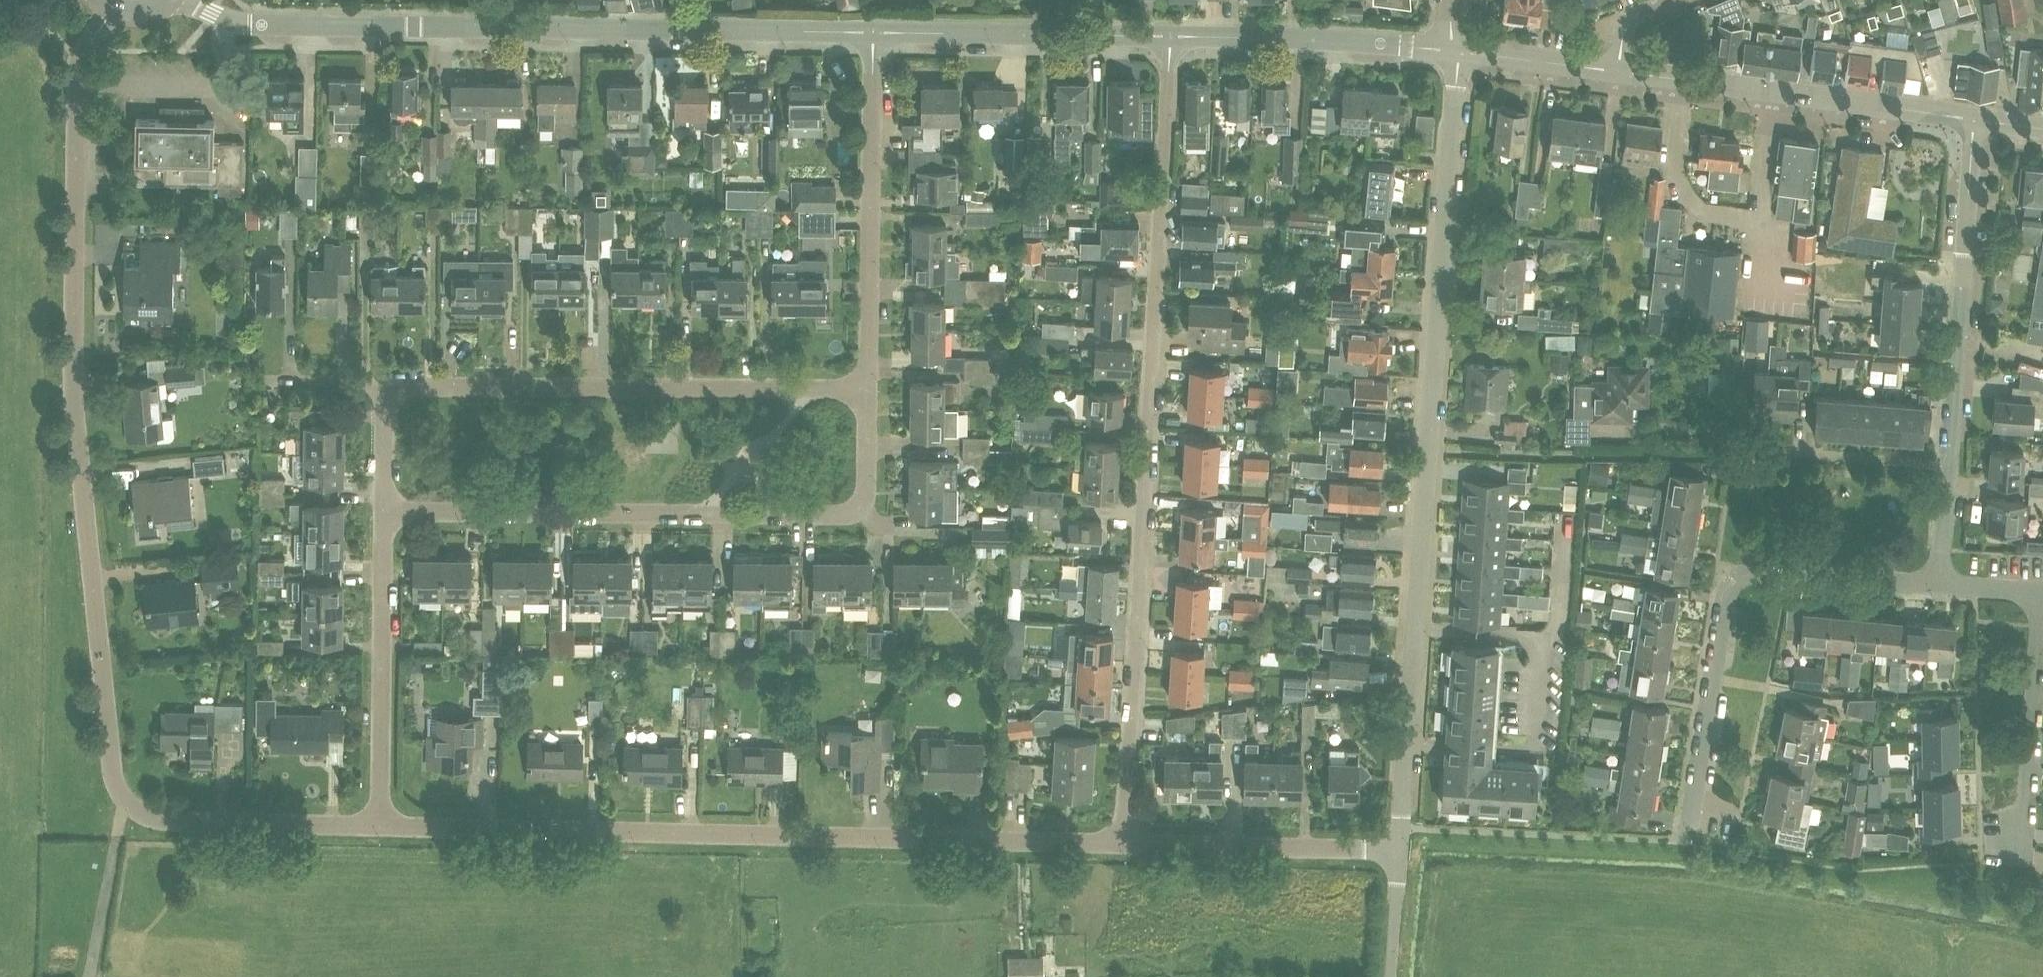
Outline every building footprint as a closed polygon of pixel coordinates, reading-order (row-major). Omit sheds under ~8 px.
[(577,8),(600,8),(599,0),(577,0),(577,8)] [(839,12),(861,8),(859,0),(836,0),(839,12)] [(1374,3),(1411,9),(1410,0),(1374,0),(1374,3)] [(1556,0),(1506,0),(1503,19),(1522,22),(1522,18),(1539,21),(1541,6),(1555,7),(1556,0)] [(1743,27),(1745,14),(1739,0),(1718,0),(1707,5),(1709,10),(1721,12),(1719,24),(1715,55),(1738,59),(1743,27)] [(1844,5),(1842,0),(1826,0),(1829,10),(1844,5)] [(1982,2),(1986,26),(1999,24),(1995,0),(1994,0),(1982,2)] [(2001,21),(2026,17),(2023,0),(1997,0),(2001,21)] [(1904,13),(1901,1),(1893,4),(1886,6),(1889,18),(1897,15),(1904,13)] [(1363,18),(1364,6),(1344,4),(1343,16),(1363,18)] [(1843,15),(1840,8),(1829,12),(1832,20),(1843,15)] [(1878,25),(1875,13),(1867,16),(1871,27),(1878,25)] [(1683,27),(1682,40),(1691,42),(1693,29),(1683,27)] [(1797,75),(1803,35),(1784,32),(1783,36),(1775,35),(1776,31),(1758,28),(1757,41),(1745,40),(1741,67),(1797,75)] [(1912,36),(1914,43),(1916,47),(1919,58),(1941,52),(1934,29),(1912,36)] [(1987,40),(1989,57),(2004,54),(2001,37),(1987,40)] [(1847,67),(1850,43),(1815,38),(1810,76),(1833,79),(1835,65),(1847,67)] [(1882,72),(1886,44),(1851,39),(1850,43),(1847,67),(1845,81),(1868,84),(1870,70),(1882,72)] [(1905,75),(1925,78),(1919,58),(1916,47),(1886,43),(1886,44),(1882,72),(1880,86),(1903,89),(1905,75)] [(2017,82),(2024,83),(2022,107),(2042,109),(2042,50),(2030,48),(2021,47),(2017,82)] [(1955,94),(1995,99),(1999,67),(1959,62),(1955,94)] [(418,91),(417,91),(417,72),(392,71),(392,104),(391,114),(417,114),(417,106),(421,106),(422,95),(421,94),(421,93),(420,92),(418,91)] [(284,114),(284,130),(303,130),(303,77),(268,77),(268,114),(284,114)] [(329,100),(334,101),(334,129),(365,129),(365,100),(361,100),(361,78),(329,78),(329,100)] [(453,82),(452,110),(452,116),(455,120),(459,122),(466,123),(470,120),(475,121),(476,136),(476,145),(485,146),(485,136),(485,110),(486,83),(466,82),(466,78),(456,78),(455,82),(453,82)] [(508,83),(486,83),(485,110),(485,136),(485,146),(486,146),(486,161),(496,161),(496,136),(498,136),(497,111),(520,111),(521,83),(518,83),(518,79),(508,79),(508,83)] [(824,87),(817,87),(817,82),(791,82),(791,87),(790,87),(790,133),(823,133),(823,109),(824,109),(824,87)] [(1059,118),(1059,136),(1055,136),(1056,158),(1071,157),(1071,139),(1072,139),(1072,82),(1057,82),(1056,118),(1059,118)] [(1087,118),(1088,82),(1072,82),(1072,139),(1084,139),(1084,118),(1087,118)] [(1137,135),(1137,82),(1109,82),(1109,122),(1109,135),(1137,135)] [(1209,145),(1210,116),(1210,82),(1186,82),(1185,145),(1209,145)] [(1249,127),(1250,116),(1250,83),(1226,82),(1226,116),(1238,116),(1238,127),(1249,127)] [(554,128),(554,118),(574,118),(575,84),(539,84),(538,118),(538,128),(554,128)] [(608,85),(609,115),(609,135),(629,135),(629,143),(623,147),(622,175),(654,175),(655,161),(654,148),(650,143),(640,143),(640,135),(637,125),(637,115),(641,115),(641,84),(608,85)] [(1291,115),(1286,115),(1287,84),(1263,84),(1262,123),(1274,123),(1274,131),(1290,132),(1291,115)] [(759,117),(767,117),(767,85),(751,85),(751,89),(731,89),(731,117),(733,117),(733,131),(759,131),(759,117)] [(707,87),(677,86),(672,87),(672,96),(677,97),(677,115),(673,116),(673,127),(707,127),(707,119),(707,87)] [(958,86),(923,86),(923,137),(909,137),(909,150),(942,151),(943,131),(954,131),(954,122),(958,122),(958,86)] [(1003,114),(1003,113),(1017,113),(1017,91),(1003,91),(1003,86),(975,86),(975,114),(1003,114)] [(1341,128),(1367,129),(1371,89),(1344,88),(1342,108),(1327,107),(1325,133),(1341,134),(1341,128)] [(1367,129),(1396,131),(1396,130),(1404,130),(1408,127),(1409,109),(1406,105),(1398,105),(1398,91),(1371,89),(1367,129)] [(720,129),(730,130),(731,99),(721,99),(720,129)] [(1489,123),(1497,124),(1495,147),(1523,150),(1527,110),(1491,105),(1489,123)] [(241,194),(241,184),(243,184),(244,141),(214,140),(215,120),(202,119),(202,113),(198,110),(193,109),(188,108),(177,108),(172,108),(168,110),(163,112),(163,119),(136,118),(135,182),(219,183),(218,194),(241,194)] [(1547,153),(1574,156),(1579,116),(1552,113),(1547,153)] [(1574,156),(1600,159),(1605,120),(1579,116),(1574,156)] [(403,122),(390,121),(390,136),(404,136),(403,122)] [(1623,152),(1622,162),(1641,165),(1642,161),(1658,163),(1662,127),(1627,122),(1623,152)] [(438,155),(451,155),(452,129),(438,129),(437,134),(438,134),(438,155)] [(1415,129),(1415,133),(1420,134),(1419,145),(1432,145),(1434,131),(1415,129)] [(706,164),(719,165),(720,130),(706,130),(706,164)] [(1229,134),(1213,132),(1211,172),(1227,172),(1229,134)] [(423,162),(438,162),(438,155),(438,134),(437,134),(423,133),(423,162)] [(1701,133),(1697,165),(1709,166),(1707,186),(1738,189),(1738,188),(1740,169),(1742,155),(1737,154),(1738,142),(1722,140),(1716,139),(1716,135),(1701,133)] [(1042,136),(1028,135),(1028,158),(1041,158),(1042,136)] [(1004,166),(1024,167),(1024,136),(1005,136),(1004,166)] [(1304,137),(1284,136),(1283,171),(1279,170),(1279,179),(1303,181),(1304,137)] [(1818,142),(1780,137),(1773,186),(1779,187),(1775,216),(1795,219),(1794,230),(1793,256),(1814,258),(1816,232),(1806,231),(1806,220),(1809,221),(1814,191),(1812,191),(1818,142)] [(1100,171),(1100,141),(1085,142),(1085,171),(1100,171)] [(1620,159),(1621,142),(1611,141),(1610,159),(1620,159)] [(299,146),(299,174),(317,174),(317,146),(299,146)] [(562,169),(566,169),(566,193),(583,193),(583,168),(585,168),(585,146),(562,147),(562,169)] [(1883,152),(1843,146),(1828,242),(1891,252),(1896,220),(1864,215),(1870,179),(1878,180),(1883,152)] [(942,151),(909,150),(909,164),(919,164),(919,180),(915,180),(915,200),(927,201),(927,198),(957,198),(957,171),(935,171),(935,164),(935,151),(942,151)] [(496,152),(497,169),(506,169),(506,151),(496,152)] [(361,153),(361,181),(354,181),(355,194),(363,194),(375,194),(376,194),(375,153),(361,153)] [(668,166),(668,159),(663,154),(656,154),(656,166),(668,166)] [(1366,161),(1361,213),(1389,216),(1394,164),(1366,161)] [(2041,244),(2042,235),(2042,231),(2041,230),(2042,216),(2040,216),(2042,201),(2042,167),(2021,165),(2018,199),(2025,200),(2024,215),(2023,215),(2022,228),(2021,228),(2020,242),(2041,244)] [(296,174),(296,206),(316,207),(317,174),(299,174),(296,174)] [(1651,177),(1644,236),(1658,238),(1661,205),(1664,178),(1651,177)] [(1515,215),(1517,216),(1516,225),(1526,225),(1527,217),(1529,206),(1532,181),(1519,179),(1515,215)] [(1100,199),(1099,207),(1129,207),(1129,192),(1114,192),(1114,181),(1100,180),(1100,199)] [(835,208),(835,185),(811,185),(811,181),(792,181),(793,208),(835,208)] [(1544,182),(1532,181),(1529,206),(1540,207),(1544,182)] [(739,188),(739,206),(756,206),(756,208),(775,209),(776,189),(739,188)] [(973,188),(970,198),(982,201),(984,189),(973,188)] [(1597,189),(1594,213),(1606,214),(1609,190),(1597,189)] [(1211,191),(1210,209),(1243,211),(1244,193),(1211,191)] [(375,194),(363,194),(363,204),(376,204),(375,194)] [(1181,212),(1207,214),(1208,195),(1182,194),(1181,212)] [(1039,200),(1039,209),(1047,209),(1047,214),(1051,214),(1051,209),(1051,200),(1039,200)] [(950,211),(964,211),(964,202),(950,202),(950,211)] [(383,205),(360,206),(360,231),(373,232),(374,217),(383,217),(383,205)] [(1657,240),(1650,308),(1674,312),(1680,313),(1681,309),(1733,315),(1740,251),(1687,245),(1687,246),(1676,245),(1680,207),(1661,205),(1658,238),(1657,240)] [(426,232),(439,232),(439,206),(426,206),(426,232)] [(453,206),(439,206),(439,232),(453,232),(453,206)] [(532,206),(518,207),(518,232),(532,233),(532,206)] [(298,236),(297,207),(280,207),(280,235),(298,236)] [(506,232),(518,232),(518,207),(506,207),(506,232)] [(245,208),(246,228),(259,227),(259,208),(245,208)] [(586,234),(598,234),(598,208),(586,208),(586,234)] [(612,208),(598,208),(598,234),(612,234),(612,208)] [(666,209),(666,234),(679,234),(679,209),(666,209)] [(692,209),(679,209),(679,234),(693,234),(692,209)] [(746,235),(759,235),(759,209),(746,209),(746,235)] [(772,209),(759,209),(759,235),(772,235),(772,209)] [(1306,225),(1308,210),(1289,209),(1289,223),(1306,225)] [(799,210),(799,234),(834,234),(834,210),(799,210)] [(966,224),(992,225),(992,222),(1001,222),(1001,212),(966,212),(966,224)] [(356,213),(346,213),(347,227),(356,227),(356,213)] [(1024,213),(1023,233),(1040,234),(1039,214),(1024,213)] [(1264,215),(1230,214),(1230,228),(1263,230),(1264,215)] [(1081,237),(1137,238),(1138,220),(1102,219),(1096,219),(1096,225),(1071,225),(1071,231),(1070,237),(1081,237)] [(1225,221),(1216,221),(1183,219),(1182,242),(1215,244),(1216,229),(1224,230),(1225,221)] [(1341,221),(1340,244),(1352,245),(1350,268),(1352,269),(1393,271),(1394,247),(1382,246),(1384,223),(1341,221)] [(913,224),(913,251),(955,252),(955,241),(946,241),(946,225),(913,224)] [(2026,338),(2025,339),(2042,343),(2042,235),(2041,244),(2026,338)] [(1580,239),(1545,236),(1543,255),(1555,255),(1560,255),(1560,249),(1578,251),(1580,239)] [(1136,255),(1137,238),(1081,237),(1080,249),(1101,250),(1101,254),(1136,255)] [(1042,240),(1022,239),(1021,261),(1041,262),(1042,240)] [(125,265),(124,315),(151,316),(151,324),(173,324),(173,316),(174,267),(181,267),(181,242),(141,241),(141,265),(125,265)] [(336,306),(337,306),(337,278),(350,278),(350,244),(326,244),(326,259),(309,259),(309,306),(325,306),(325,311),(336,311),(336,306)] [(612,247),(612,267),(612,300),(638,300),(638,267),(638,255),(625,255),(625,247),(612,247)] [(532,267),(532,300),(558,300),(558,267),(558,256),(546,256),(546,250),(533,250),(533,266),(532,267)] [(1484,250),(1482,276),(1522,279),(1524,253),(1484,250)] [(558,267),(558,300),(559,300),(559,306),(584,306),(584,300),(585,300),(585,267),(584,267),(584,258),(584,252),(559,251),(558,251),(558,256),(558,267)] [(945,277),(945,275),(958,275),(958,260),(955,260),(955,252),(913,251),(913,276),(945,277)] [(1243,251),(1213,251),(1213,260),(1181,258),(1180,269),(1176,270),(1176,278),(1179,282),(1179,283),(1211,285),(1212,272),(1242,274),(1243,251)] [(285,254),(272,254),(271,266),(257,266),(257,306),(285,306),(285,254)] [(653,258),(653,267),(638,267),(638,300),(665,300),(665,267),(664,267),(664,258),(653,258)] [(745,276),(744,276),(744,258),(732,258),(732,276),(718,276),(718,309),(722,309),(722,315),(747,315),(747,295),(745,295),(745,276)] [(799,261),(799,277),(798,277),(798,310),(825,310),(825,258),(799,258),(799,261)] [(445,259),(445,274),(453,274),(453,288),(453,307),(455,307),(455,309),(455,312),(459,312),(463,312),(475,312),(475,307),(479,307),(479,274),(479,259),(445,259)] [(479,274),(479,307),(482,307),(482,312),(501,312),(502,307),(505,307),(506,287),(506,274),(512,274),(514,274),(514,259),(479,259),(479,274)] [(708,259),(692,259),(692,309),(718,309),(718,276),(708,276),(708,259)] [(798,310),(798,277),(799,277),(799,261),(773,261),(773,276),(772,276),(772,309),(798,310)] [(1078,265),(1045,263),(1045,278),(1077,280),(1078,265)] [(413,264),(413,274),(398,274),(398,307),(425,307),(426,274),(425,274),(425,264),(413,264)] [(397,265),(373,265),(373,307),(398,307),(398,274),(397,274),(397,265)] [(1328,288),(1328,294),(1364,296),(1364,293),(1366,293),(1391,295),(1393,271),(1366,269),(1352,269),(1350,268),(1341,267),(1340,279),(1351,280),(1350,290),(1328,288)] [(1871,286),(1885,287),(1885,292),(1918,295),(1919,281),(1914,281),(1915,276),(1886,274),(1886,275),(1872,273),(1871,286)] [(1129,304),(1130,277),(1098,275),(1098,276),(1083,275),(1081,300),(1096,301),(1096,302),(1129,304)] [(1520,306),(1520,304),(1523,304),(1524,289),(1531,290),(1532,280),(1522,279),(1482,276),(1480,303),(1520,306)] [(1015,291),(1016,279),(965,278),(965,291),(1005,292),(1006,292),(1006,291),(1015,291)] [(1005,304),(1006,292),(1005,292),(965,291),(965,303),(1005,304)] [(1885,292),(1884,309),(1917,312),(1918,295),(1885,292)] [(1185,314),(1184,327),(1189,327),(1189,329),(1202,330),(1209,331),(1209,348),(1227,349),(1242,350),(1243,333),(1244,321),(1229,321),(1230,302),(1220,302),(1220,293),(1201,293),(1201,301),(1191,300),(1190,315),(1185,314)] [(1328,294),(1326,319),(1331,320),(1346,321),(1361,322),(1362,316),(1365,317),(1366,297),(1364,297),(1364,296),(1328,294)] [(1992,298),(1990,311),(2003,312),(2004,299),(1992,298)] [(1128,329),(1129,304),(1096,302),(1095,327),(1128,329)] [(912,304),(912,330),(944,330),(944,304),(912,304)] [(1829,306),(1819,305),(1819,319),(1829,319),(1829,306)] [(1537,327),(1537,328),(1572,331),(1573,319),(1550,317),(1550,315),(1550,307),(1538,306),(1538,314),(1538,316),(1537,327)] [(1884,309),(1882,326),(1916,329),(1917,312),(1884,309)] [(1767,349),(1769,319),(1747,317),(1745,348),(1767,349)] [(1819,331),(1828,331),(1836,331),(1836,319),(1829,319),(1819,319),(1819,331)] [(1073,337),(1074,322),(1042,321),(1042,335),(1073,337)] [(1914,347),(1916,329),(1882,326),(1881,344),(1914,347)] [(1329,353),(1328,369),(1341,370),(1341,371),(1366,373),(1367,373),(1368,365),(1385,366),(1386,352),(1390,353),(1391,341),(1387,341),(1387,331),(1349,328),(1348,337),(1341,336),(1340,353),(1329,353)] [(944,355),(944,330),(912,330),(912,355),(944,355)] [(1591,353),(1592,334),(1578,333),(1578,352),(1591,353)] [(1067,351),(1068,338),(1036,336),(1036,350),(1067,351)] [(1280,342),(1278,364),(1293,365),(1294,344),(1280,342)] [(1758,417),(1774,417),(1777,344),(1770,343),(1768,371),(1754,370),(1752,405),(1755,406),(1755,413),(1758,417)] [(1809,360),(1785,359),(1786,344),(1777,344),(1774,417),(1789,418),(1793,415),(1793,407),(1797,408),(1798,387),(1808,388),(1809,360)] [(1082,358),(1095,359),(1095,371),(1130,373),(1131,349),(1096,347),(1096,346),(1082,345),(1082,358)] [(1553,351),(1550,370),(1566,373),(1570,355),(1553,351)] [(1829,365),(1841,366),(1842,356),(1829,355),(1829,365)] [(1854,367),(1854,357),(1842,356),(1841,366),(1854,367)] [(964,358),(964,370),(990,370),(990,369),(990,358),(964,358)] [(1872,368),(1884,369),(1885,359),(1872,359),(1872,368)] [(1897,370),(1898,360),(1885,359),(1884,369),(1897,370)] [(166,364),(167,386),(206,382),(204,365),(184,366),(184,363),(166,364)] [(1508,367),(1470,364),(1466,406),(1504,409),(1508,367)] [(1278,367),(1277,400),(1296,402),(1298,368),(1278,367)] [(1594,418),(1629,419),(1629,408),(1630,408),(1634,405),(1634,403),(1646,404),(1646,368),(1610,367),(1610,383),(1574,383),(1574,414),(1594,414),(1594,418)] [(964,370),(965,382),(994,382),(994,369),(990,369),(990,370),(964,370)] [(1191,369),(1190,392),(1222,394),(1223,371),(1191,369)] [(1355,404),(1355,401),(1386,403),(1387,380),(1373,379),(1373,377),(1355,376),(1355,388),(1324,387),(1324,403),(1355,404)] [(943,380),(943,383),(911,382),(911,409),(943,409),(943,400),(959,400),(959,380),(943,380)] [(128,438),(157,435),(158,442),(170,440),(173,438),(174,435),(172,417),(162,419),(158,381),(123,384),(128,438)] [(1249,386),(1248,396),(1273,397),(1274,388),(1249,386)] [(2031,427),(2031,414),(2042,415),(2042,387),(2019,386),(2018,400),(1995,398),(1993,425),(2031,427)] [(1120,419),(1122,393),(1089,391),(1089,392),(1076,391),(1075,415),(1088,415),(1088,417),(1120,419)] [(1220,417),(1222,394),(1190,392),(1188,416),(1220,417)] [(1920,392),(1918,404),(1906,403),(1903,441),(1923,442),(1923,437),(1928,438),(1931,405),(1930,405),(1931,393),(1920,392)] [(1273,408),(1273,397),(1248,396),(1247,405),(1273,408)] [(1836,435),(1839,398),(1817,396),(1814,434),(1836,435)] [(1836,435),(1858,437),(1861,400),(1839,398),(1836,435)] [(1858,437),(1880,439),(1882,401),(1861,400),(1858,437)] [(1880,439),(1903,441),(1906,403),(1882,401),(1880,439)] [(287,408),(287,413),(287,429),(296,429),(295,453),(305,453),(344,453),(344,425),(330,425),(330,408),(287,408)] [(911,409),(910,434),(957,435),(958,410),(943,409),(911,409)] [(1352,433),(1383,435),(1385,411),(1353,409),(1352,422),(1320,419),(1319,438),(1351,441),(1352,433)] [(1066,429),(1067,414),(1041,413),(1026,413),(1026,420),(1020,419),(1013,419),(1013,426),(1020,426),(1066,429)] [(1270,413),(1270,436),(1288,436),(1289,414),(1270,413)] [(1065,443),(1066,429),(1020,426),(1013,426),(1012,440),(1020,440),(1065,443)] [(1495,431),(1495,440),(1503,441),(1515,442),(1516,432),(1504,431),(1495,431)] [(963,449),(989,449),(989,437),(963,436),(963,449)] [(1187,439),(1185,463),(1217,465),(1219,441),(1187,439)] [(1074,467),(1085,468),(1118,470),(1119,444),(1086,442),(1086,456),(1075,456),(1074,467)] [(1331,468),(1348,469),(1380,472),(1382,448),(1350,445),(1339,445),(1339,457),(1332,456),(1331,468)] [(989,449),(963,449),(963,461),(989,462),(989,449)] [(1989,479),(2021,482),(2023,452),(1991,450),(1989,479)] [(195,475),(228,472),(226,456),(224,457),(223,453),(195,455),(196,459),(193,459),(195,475)] [(344,481),(344,453),(305,453),(304,480),(344,481)] [(1244,456),(1243,467),(1268,468),(1269,458),(1244,456)] [(1292,473),(1299,474),(1326,476),(1327,461),(1300,459),(1293,459),(1292,473)] [(1588,482),(1607,485),(1610,464),(1591,461),(1588,482)] [(910,462),(910,488),(951,489),(957,489),(957,462),(943,462),(910,462)] [(1216,488),(1217,465),(1185,463),(1184,486),(1216,488)] [(1268,478),(1268,468),(1243,467),(1242,476),(1268,478)] [(1116,496),(1118,470),(1085,468),(1084,494),(1116,496)] [(1228,470),(1226,485),(1238,486),(1240,471),(1228,470)] [(1698,502),(1702,476),(1671,471),(1668,487),(1655,485),(1654,495),(1698,502)] [(166,513),(167,528),(195,525),(189,475),(133,481),(136,516),(166,513)] [(1465,479),(1463,504),(1507,507),(1508,491),(1525,492),(1526,478),(1508,476),(1507,482),(1465,479)] [(259,478),(259,492),(285,492),(285,478),(259,478)] [(1328,504),(1346,506),(1379,508),(1380,487),(1379,487),(1379,482),(1365,481),(1364,483),(1364,481),(1347,480),(1347,482),(1336,481),(1335,492),(1329,491),(1328,504)] [(1626,500),(1640,502),(1642,483),(1630,481),(1626,500)] [(2028,494),(2042,495),(2042,482),(2029,481),(2028,494)] [(1577,483),(1565,482),(1565,493),(1577,494),(1577,483)] [(1642,483),(1640,502),(1653,504),(1654,495),(1655,485),(1642,483)] [(910,488),(910,514),(942,514),(943,499),(951,499),(951,489),(910,488)] [(1062,503),(1063,490),(1031,488),(1030,502),(1062,503)] [(285,505),(285,492),(259,492),(259,504),(285,505)] [(2028,494),(2027,511),(2042,512),(2042,495),(2028,494)] [(1323,513),(1324,501),(1306,499),(1306,496),(1293,495),(1292,511),(1323,513)] [(1694,527),(1698,502),(1654,495),(1653,504),(1650,519),(1663,521),(1694,527)] [(1985,529),(2022,532),(2024,501),(1987,497),(1985,529)] [(290,517),(305,518),(305,533),(344,533),(344,505),(305,504),(305,502),(290,502),(290,517)] [(1245,517),(1244,537),(1253,538),(1267,539),(1270,505),(1243,503),(1244,517),(1245,517)] [(1011,504),(1009,521),(1024,521),(1024,504),(1011,504)] [(1100,546),(1102,521),(1073,519),(1074,506),(1039,504),(1037,526),(1067,528),(1066,544),(1100,546)] [(1463,504),(1461,532),(1505,535),(1506,519),(1523,520),(1524,508),(1507,507),(1463,504)] [(1271,524),(1291,526),(1293,511),(1273,509),(1271,524)] [(1183,510),(1181,533),(1213,535),(1215,512),(1183,510)] [(1314,527),(1344,529),(1343,542),(1375,545),(1377,521),(1346,518),(1346,515),(1315,513),(1314,527)] [(983,514),(982,527),(1009,527),(1009,515),(983,514)] [(1648,535),(1646,545),(1690,552),(1694,527),(1663,521),(1660,537),(1648,535)] [(1008,551),(1009,530),(1009,527),(982,527),(971,527),(971,544),(973,544),(973,555),(1008,555),(1008,552),(1008,551)] [(1332,533),(1305,531),(1304,548),(1331,549),(1332,533)] [(1505,535),(1461,532),(1459,559),(1503,562),(1504,547),(1521,548),(1522,536),(1505,535)] [(1619,550),(1631,552),(1635,533),(1621,532),(1619,550)] [(343,561),(344,533),(305,533),(304,560),(343,561)] [(1212,559),(1213,535),(1181,533),(1180,557),(1212,559)] [(1689,582),(1692,561),(1689,561),(1690,552),(1646,545),(1648,535),(1635,533),(1631,552),(1647,554),(1657,555),(1655,573),(1667,575),(1666,579),(1689,582)] [(1233,572),(1265,575),(1267,539),(1253,538),(1246,538),(1245,560),(1234,559),(1233,572)] [(2026,551),(2042,552),(2042,540),(2027,540),(2026,551)] [(1287,564),(1287,550),(1275,550),(1275,563),(1287,564)] [(1329,563),(1341,565),(1341,577),(1373,579),(1374,555),(1342,553),(1330,552),(1329,563)] [(735,553),(735,559),(735,598),(761,598),(763,598),(763,553),(735,553)] [(791,553),(763,553),(763,598),(761,598),(761,606),(789,606),(789,598),(791,598),(791,553)] [(815,559),(814,597),(812,597),(812,610),(826,610),(826,598),(843,598),(843,559),(843,553),(819,553),(819,559),(815,559)] [(1032,554),(1011,553),(1010,576),(1031,578),(1032,554)] [(204,593),(241,590),(237,556),(200,560),(204,593)] [(415,596),(443,596),(443,557),(415,557),(415,596)] [(443,596),(471,596),(471,557),(443,557),(443,596)] [(522,596),(523,557),(495,557),(494,601),(506,601),(506,607),(522,606),(522,596)] [(522,596),(550,596),(551,557),(523,557),(522,596)] [(603,558),(575,558),(574,597),(570,597),(570,610),(602,610),(603,558)] [(603,558),(602,610),(602,612),(629,613),(629,597),(630,597),(631,558),(603,558)] [(655,558),(655,597),(652,597),(651,612),(667,611),(667,606),(683,605),(683,559),(655,558)] [(259,559),(258,572),(284,573),(284,560),(259,559)] [(711,559),(683,559),(683,605),(708,605),(708,598),(711,598),(711,559)] [(870,598),(871,559),(843,559),(843,598),(843,607),(870,607),(870,598)] [(894,598),(923,599),(923,560),(895,559),(894,598)] [(1457,587),(1501,590),(1502,575),(1519,576),(1520,564),(1503,562),(1459,559),(1457,587)] [(965,581),(961,581),(961,561),(951,561),(951,560),(923,560),(923,599),(949,599),(949,606),(965,606),(965,581)] [(1116,590),(1118,566),(1079,563),(1078,579),(1060,578),(1059,587),(1116,590)] [(1543,565),(1520,564),(1519,576),(1542,577),(1543,565)] [(1311,583),(1312,568),(1266,565),(1265,579),(1311,583)] [(284,584),(284,573),(258,572),(258,584),(284,584)] [(342,613),(343,585),(306,584),(306,579),(287,579),(287,598),(303,598),(303,612),(342,613)] [(197,619),(193,580),(145,584),(149,624),(197,619)] [(1175,604),(1207,606),(1220,607),(1222,584),(1177,580),(1175,604)] [(1299,583),(1298,596),(1308,596),(1308,583),(1299,583)] [(1020,586),(1009,585),(1008,602),(1019,603),(1020,586)] [(1637,611),(1637,610),(1674,616),(1678,591),(1646,586),(1644,600),(1640,599),(1613,595),(1611,607),(1637,611)] [(1077,597),(1088,598),(1087,614),(1114,616),(1116,590),(1059,587),(1059,597),(1077,598),(1077,597)] [(1326,608),(1338,609),(1338,612),(1370,614),(1371,590),(1339,588),(1327,587),(1326,608)] [(1501,590),(1457,587),(1455,620),(1499,623),(1500,603),(1517,604),(1518,592),(1501,591),(1501,590)] [(1234,598),(1233,608),(1259,610),(1260,600),(1234,598)] [(1206,629),(1207,606),(1175,604),(1174,627),(1206,629)] [(1323,605),(1306,604),(1305,618),(1323,619),(1323,605)] [(482,628),(481,653),(497,654),(496,628),(495,627),(494,607),(483,606),(482,628)] [(1258,620),(1259,610),(1233,608),(1233,618),(1258,620)] [(1591,630),(1592,611),(1576,609),(1575,628),(1591,630)] [(1674,616),(1637,610),(1637,611),(1635,621),(1641,622),(1638,636),(1670,641),(1674,616)] [(1812,643),(1825,644),(1828,612),(1803,610),(1799,659),(1811,660),(1812,643)] [(342,641),(342,613),(303,612),(303,640),(342,641)] [(1825,644),(1850,646),(1853,615),(1828,612),(1825,644)] [(1875,649),(1878,617),(1853,615),(1850,646),(1851,646),(1850,655),(1841,655),(1840,668),(1858,670),(1859,659),(1863,659),(1864,648),(1875,649)] [(1875,649),(1900,651),(1903,619),(1878,617),(1875,649)] [(1021,654),(1023,654),(1025,619),(1007,618),(1005,653),(1021,654)] [(1900,651),(1925,653),(1928,622),(1903,619),(1900,651)] [(1954,624),(1928,622),(1925,653),(1939,655),(1938,672),(1950,673),(1954,624)] [(1328,641),(1327,646),(1368,649),(1370,625),(1337,623),(1323,623),(1322,641),(1328,641)] [(790,627),(790,654),(790,655),(802,655),(803,627),(790,627)] [(814,627),(803,627),(802,655),(803,655),(814,655),(814,627)] [(470,653),(481,653),(482,628),(470,628),(470,653)] [(550,654),(561,654),(561,628),(550,628),(550,654)] [(575,628),(561,628),(561,654),(575,654),(575,628)] [(630,629),(630,654),(642,654),(642,629),(630,629)] [(658,629),(642,629),(642,654),(658,654),(658,629)] [(710,643),(709,654),(723,655),(723,629),(710,629),(710,631),(705,631),(704,643),(710,643)] [(734,629),(723,629),(723,655),(735,655),(734,629)] [(867,631),(867,656),(882,656),(882,631),(867,631)] [(894,631),(882,631),(882,656),(894,656),(894,631)] [(1111,660),(1112,636),(1080,634),(1070,633),(1068,658),(1079,658),(1111,660)] [(1609,657),(1618,659),(1618,660),(1628,662),(1628,660),(1666,666),(1670,641),(1638,636),(1636,649),(1619,646),(1619,649),(1610,648),(1609,657)] [(284,653),(283,640),(258,639),(258,652),(284,653)] [(1319,641),(1294,639),(1294,652),(1318,653),(1319,641)] [(443,652),(442,640),(414,640),(415,652),(443,652)] [(1497,647),(1453,644),(1442,804),(1534,810),(1537,766),(1489,763),(1497,647)] [(1172,651),(1170,674),(1202,676),(1204,653),(1172,651)] [(1004,653),(1004,676),(1020,677),(1021,654),(1005,653),(1004,653)] [(484,654),(483,668),(501,669),(502,655),(484,654)] [(790,672),(802,672),(803,672),(803,655),(802,655),(790,655),(790,672)] [(406,656),(407,670),(418,670),(421,668),(421,657),(406,656)] [(1336,684),(1336,682),(1366,684),(1368,659),(1330,657),(1330,670),(1313,668),(1312,683),(1328,684),(1336,684)] [(1109,685),(1111,660),(1079,658),(1068,658),(1067,669),(1078,670),(1077,683),(1109,685)] [(1577,659),(1575,684),(1590,685),(1592,661),(1577,659)] [(1626,671),(1632,672),(1630,687),(1661,692),(1666,666),(1628,660),(1628,662),(1626,671)] [(327,661),(327,670),(338,671),(338,661),(327,661)] [(1908,674),(1909,661),(1901,661),(1901,663),(1891,662),(1890,672),(1908,674)] [(1821,688),(1824,667),(1795,664),(1793,684),(1808,686),(1821,688)] [(501,669),(483,668),(482,696),(476,696),(476,712),(501,712),(501,669)] [(1259,679),(1254,679),(1255,670),(1229,668),(1229,678),(1254,680),(1259,680),(1259,679)] [(1839,684),(1857,685),(1858,670),(1840,668),(1839,684)] [(1907,690),(1908,674),(1890,672),(1889,688),(1907,690)] [(1201,700),(1202,676),(1170,674),(1169,697),(1201,700)] [(1282,701),(1307,698),(1308,677),(1284,676),(1283,690),(1275,690),(1274,702),(1282,701)] [(1258,690),(1259,680),(1254,680),(1229,678),(1228,688),(1254,690),(1254,689),(1258,690)] [(1108,712),(1109,685),(1077,683),(1065,682),(1063,708),(1076,710),(1108,712)] [(687,726),(700,727),(702,727),(702,726),(703,694),(693,694),(693,697),(688,697),(687,726)] [(713,695),(703,694),(702,726),(712,726),(713,695)] [(323,715),(274,714),(274,708),(271,708),(272,698),(258,698),(258,732),(273,732),(273,749),(327,749),(327,739),(341,739),(342,710),(323,710),(323,715)] [(603,723),(603,698),(588,698),(588,724),(603,723)] [(1875,698),(1849,699),(1846,713),(1873,718),(1875,698)] [(1340,700),(1331,701),(1314,702),(1314,715),(1315,715),(1340,716),(1340,700)] [(1828,717),(1822,715),(1825,705),(1803,701),(1801,711),(1785,708),(1781,728),(1815,735),(1823,737),(1828,717)] [(216,702),(215,712),(165,711),(164,726),(160,726),(160,746),(190,747),(190,765),(214,766),(215,728),(242,729),(243,703),(216,702)] [(1314,733),(1315,715),(1314,715),(1314,702),(1302,703),(1302,732),(1314,733)] [(1634,703),(1630,728),(1662,733),(1665,708),(1634,703)] [(1222,736),(1233,737),(1233,711),(1233,707),(1232,707),(1232,706),(1222,708),(1223,712),(1222,712),(1222,736)] [(1919,718),(1923,718),(1923,739),(1957,738),(1957,717),(1941,717),(1941,707),(1919,707),(1919,718)] [(1246,737),(1246,709),(1233,711),(1233,737),(1246,737)] [(1194,714),(1166,717),(1166,730),(1194,730),(1194,714)] [(1589,733),(1602,735),(1605,716),(1592,714),(1589,733)] [(875,716),(875,733),(827,733),(827,737),(826,737),(826,744),(827,744),(827,754),(845,755),(845,774),(851,774),(851,788),(880,788),(881,773),(875,773),(876,749),(893,750),(894,717),(875,716)] [(1621,719),(1605,716),(1602,735),(1618,738),(1621,719)] [(1033,734),(1030,717),(1007,720),(1009,737),(1033,734)] [(439,718),(439,737),(428,736),(428,765),(468,766),(469,744),(482,744),(482,719),(439,718)] [(1630,728),(1626,753),(1657,758),(1662,733),(1630,728)] [(1777,749),(1792,752),(1790,763),(1812,768),(1815,757),(1819,758),(1823,737),(1815,735),(1781,728),(1777,749)] [(1040,748),(1055,748),(1054,763),(1093,766),(1095,738),(1056,736),(1041,735),(1040,748)] [(981,790),(982,741),(953,741),(953,737),(922,737),(922,763),(926,763),(925,777),(947,777),(947,774),(955,774),(955,789),(981,790)] [(1957,759),(1957,738),(1923,739),(1923,758),(1919,758),(1920,772),(1942,772),(1941,759),(1957,759)] [(1209,740),(1209,758),(1193,757),(1192,796),(1220,797),(1221,758),(1220,758),(1221,740),(1209,740)] [(582,743),(530,742),(529,776),(556,777),(557,773),(581,773),(582,743)] [(1246,743),(1247,758),(1245,758),(1245,797),(1272,798),(1273,759),(1257,758),(1257,743),(1246,743)] [(625,745),(625,779),(652,780),(652,783),(681,783),(681,746),(625,745)] [(729,747),(728,781),(756,782),(756,778),(781,778),(781,748),(729,747)] [(1328,799),(1357,800),(1358,771),(1364,765),(1358,759),(1359,748),(1328,748),(1328,761),(1329,761),(1328,799)] [(1272,798),(1300,798),(1302,749),(1291,749),(1291,759),(1273,759),(1272,798)] [(1654,782),(1657,758),(1626,753),(1624,767),(1613,765),(1613,768),(1610,767),(1609,775),(1654,782)] [(1005,789),(1017,790),(1019,761),(1019,757),(1007,757),(1005,789)] [(1164,796),(1192,796),(1193,757),(1165,757),(1164,796)] [(1864,778),(1868,762),(1854,759),(1851,775),(1864,778)] [(1869,772),(1881,772),(1881,760),(1869,761),(1869,772)] [(1031,762),(1019,761),(1017,790),(1029,790),(1031,762)] [(1091,794),(1093,766),(1054,763),(1052,792),(1091,794)] [(1584,763),(1582,782),(1594,784),(1597,765),(1584,763)] [(1802,800),(1805,782),(1809,783),(1812,768),(1790,763),(1788,777),(1772,774),(1768,793),(1802,800)] [(1607,786),(1609,775),(1610,767),(1597,765),(1594,784),(1607,786)] [(1958,805),(1958,784),(1942,785),(1942,772),(1920,772),(1920,787),(1924,787),(1924,806),(1958,805)] [(1654,782),(1609,775),(1607,786),(1610,787),(1610,788),(1620,790),(1618,805),(1611,804),(1609,818),(1638,823),(1641,808),(1649,810),(1654,782)] [(1845,797),(1854,799),(1853,802),(1849,801),(1849,803),(1843,802),(1841,809),(1864,813),(1867,801),(1864,800),(1867,782),(1848,778),(1845,797)] [(1801,802),(1802,800),(1768,793),(1764,815),(1780,818),(1775,840),(1804,846),(1812,804),(1801,802)] [(1867,793),(1868,804),(1880,805),(1880,793),(1867,793)] [(1959,826),(1958,805),(1924,806),(1925,827),(1921,827),(1921,837),(1943,837),(1943,827),(1959,826)] [(1860,854),(1860,852),(1866,813),(1848,811),(1842,851),(1860,854)] [(1867,813),(1867,830),(1884,830),(1884,813),(1867,813)] [(1908,834),(1887,831),(1887,832),(1866,831),(1866,845),(1887,845),(1887,848),(1908,848),(1908,834)] [(1009,976),(1026,976),(1026,955),(1009,956),(1009,976)] [(1026,955),(1026,976),(1043,976),(1043,955),(1026,955)]
